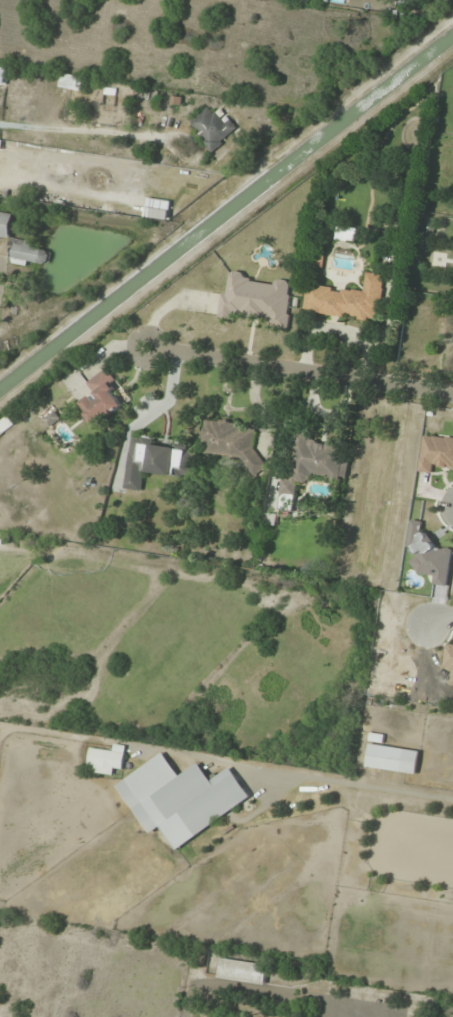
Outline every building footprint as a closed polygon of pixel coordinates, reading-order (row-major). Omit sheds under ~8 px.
[(84,77),(61,73),(59,87),(82,91),(84,77)] [(212,151),(235,133),(213,104),(190,122),(212,151)] [(0,211),(0,236),(12,237),(15,213),(0,211)] [(11,257),(48,266),(51,250),(15,242),(11,257)] [(308,284),(304,311),(379,322),(386,275),(368,272),(365,292),(308,284)] [(289,324),(294,281),(275,279),(275,281),(232,275),(230,291),(223,290),(219,318),(239,320),(239,318),(289,324)] [(89,382),(96,392),(79,403),(96,427),(124,406),(112,390),(120,384),(108,368),(89,382)] [(248,458),(246,474),(257,475),(263,426),(206,420),(202,453),(248,458)] [(282,506),(297,507),(299,483),(311,483),(311,479),(347,480),(348,444),(312,442),(313,431),(295,430),(293,477),(284,477),(282,506)] [(155,436),(132,434),(126,489),(143,491),(145,473),(194,478),(197,451),(188,450),(188,442),(175,441),(175,447),(154,445),(155,436)] [(366,767),(417,775),(421,751),(370,744),(366,767)] [(91,773),(115,775),(116,770),(124,770),(126,746),(115,745),(115,751),(93,749),(91,773)] [(151,835),(163,827),(176,848),(252,800),(232,768),(211,781),(200,763),(179,776),(165,754),(118,783),(151,835)] [(219,977),(266,985),(269,966),(222,958),(219,977)]
